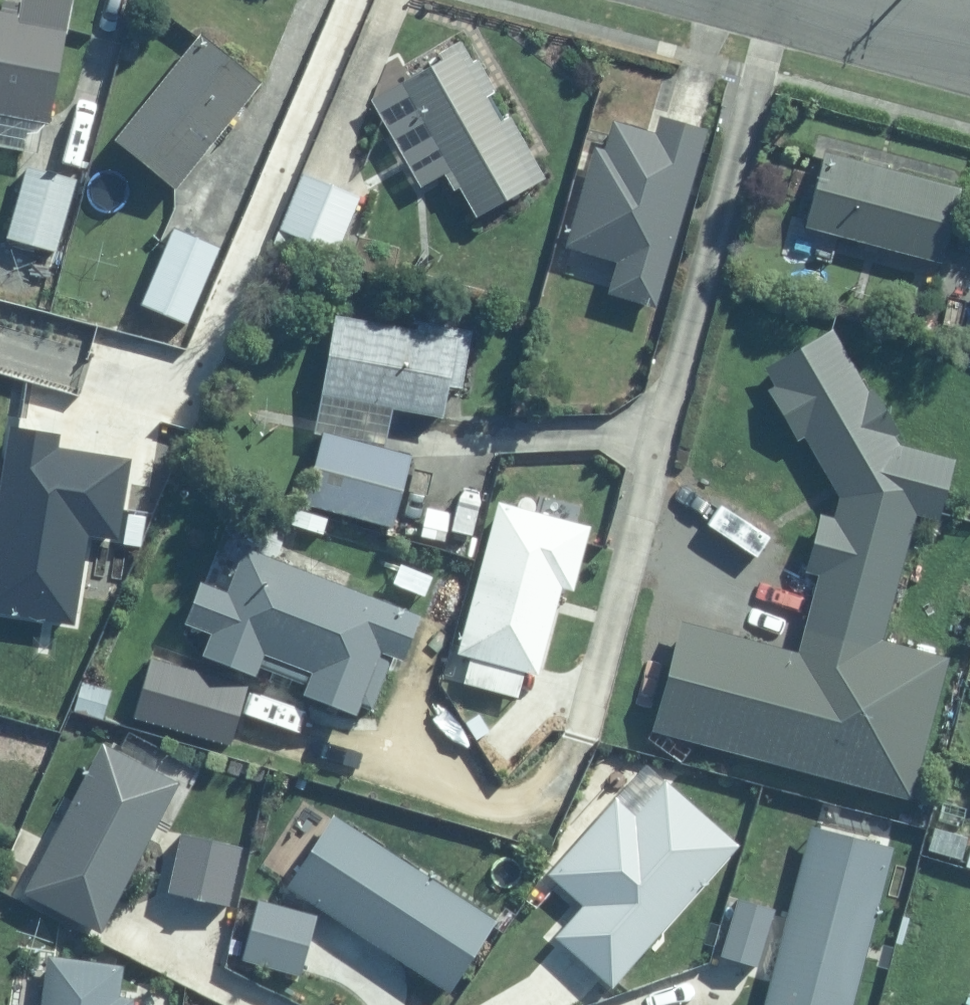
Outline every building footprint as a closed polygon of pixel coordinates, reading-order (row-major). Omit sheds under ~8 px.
[(72,2),(63,0),(25,0),(24,6),(1,1),(0,6),(0,148),(39,156),(72,2)] [(178,195),(260,92),(200,44),(118,147),(178,195)] [(547,182),(466,55),(377,112),(427,191),(453,175),(484,223),(547,182)] [(658,310),(706,138),(657,125),(654,136),(616,126),(607,158),(598,156),(571,251),(623,266),(614,298),(658,310)] [(960,188),(830,152),(808,233),(937,269),(960,188)] [(75,186),(27,172),(7,241),(55,255),(75,186)] [(355,199),(302,177),(276,242),(329,263),(355,199)] [(221,250),(170,229),(136,307),(187,329),(221,250)] [(333,322),(319,399),(443,423),(450,389),(464,392),(475,335),(414,323),(411,336),(333,322)] [(840,503),(836,519),(815,513),(800,566),(821,572),(796,660),(681,627),(651,731),(904,802),(944,661),(876,642),(911,519),(939,527),(955,466),(901,451),(837,335),(767,373),(776,388),(766,394),(794,445),(805,439),(840,503)] [(414,458),(319,436),(302,506),(397,529),(414,458)] [(594,526),(497,503),(464,641),(450,637),(441,677),(534,699),(560,593),(577,597),(594,526)] [(419,625),(247,552),(229,595),(202,584),(185,625),(213,636),(204,659),(253,679),(258,668),(307,689),(303,698),(357,721),(384,658),(401,665),(419,625)] [(172,780),(87,737),(5,898),(91,941),(172,780)] [(601,992),(730,844),(662,787),(629,825),(605,804),(542,875),(570,900),(532,943),(601,992)] [(491,923),(317,814),(274,882),(449,991),(491,923)] [(805,828),(766,1004),(860,1004),(895,847),(805,828)] [(109,1002),(116,964),(36,950),(27,1004),(128,1004),(109,1002)]
